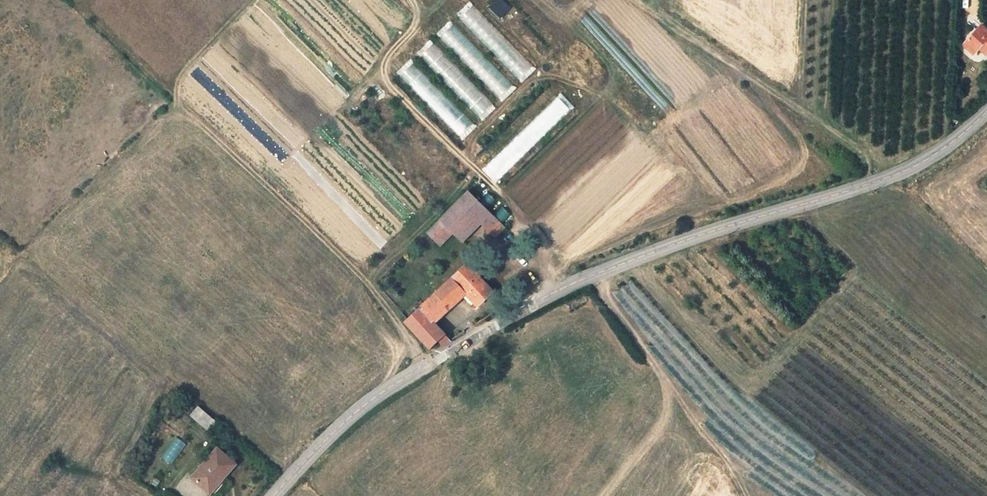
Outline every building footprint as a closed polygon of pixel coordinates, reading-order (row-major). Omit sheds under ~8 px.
[(489,7),(501,18),(512,7),(505,0),(495,0),(489,7)] [(523,81),(536,68),(471,4),(458,17),(523,81)] [(437,33),(502,102),(516,89),(450,20),(437,33)] [(982,24),(964,45),(975,54),(982,48),(986,52),(986,28),(982,24)] [(483,120),(497,106),(431,40),(417,54),(483,120)] [(476,125),(411,59),(397,73),(461,139),(476,125)] [(442,219),(460,237),(486,211),(465,190),(446,210),(440,216),(442,219)] [(477,305),(488,296),(492,291),(467,263),(435,292),(450,307),(466,293),(477,305)] [(502,302),(492,291),(488,296),(497,307),(502,302)] [(434,321),(450,307),(435,292),(420,306),(434,321)] [(441,345),(450,338),(434,321),(420,306),(406,318),(403,321),(428,348),(438,341),(441,345)] [(196,419),(213,434),(221,425),(204,410),(196,419)] [(177,436),(161,456),(171,464),(187,444),(177,436)] [(219,452),(194,481),(210,495),(211,495),(224,481),(227,483),(239,469),(219,452)] [(42,482),(35,477),(30,484),(38,489),(42,482)]
